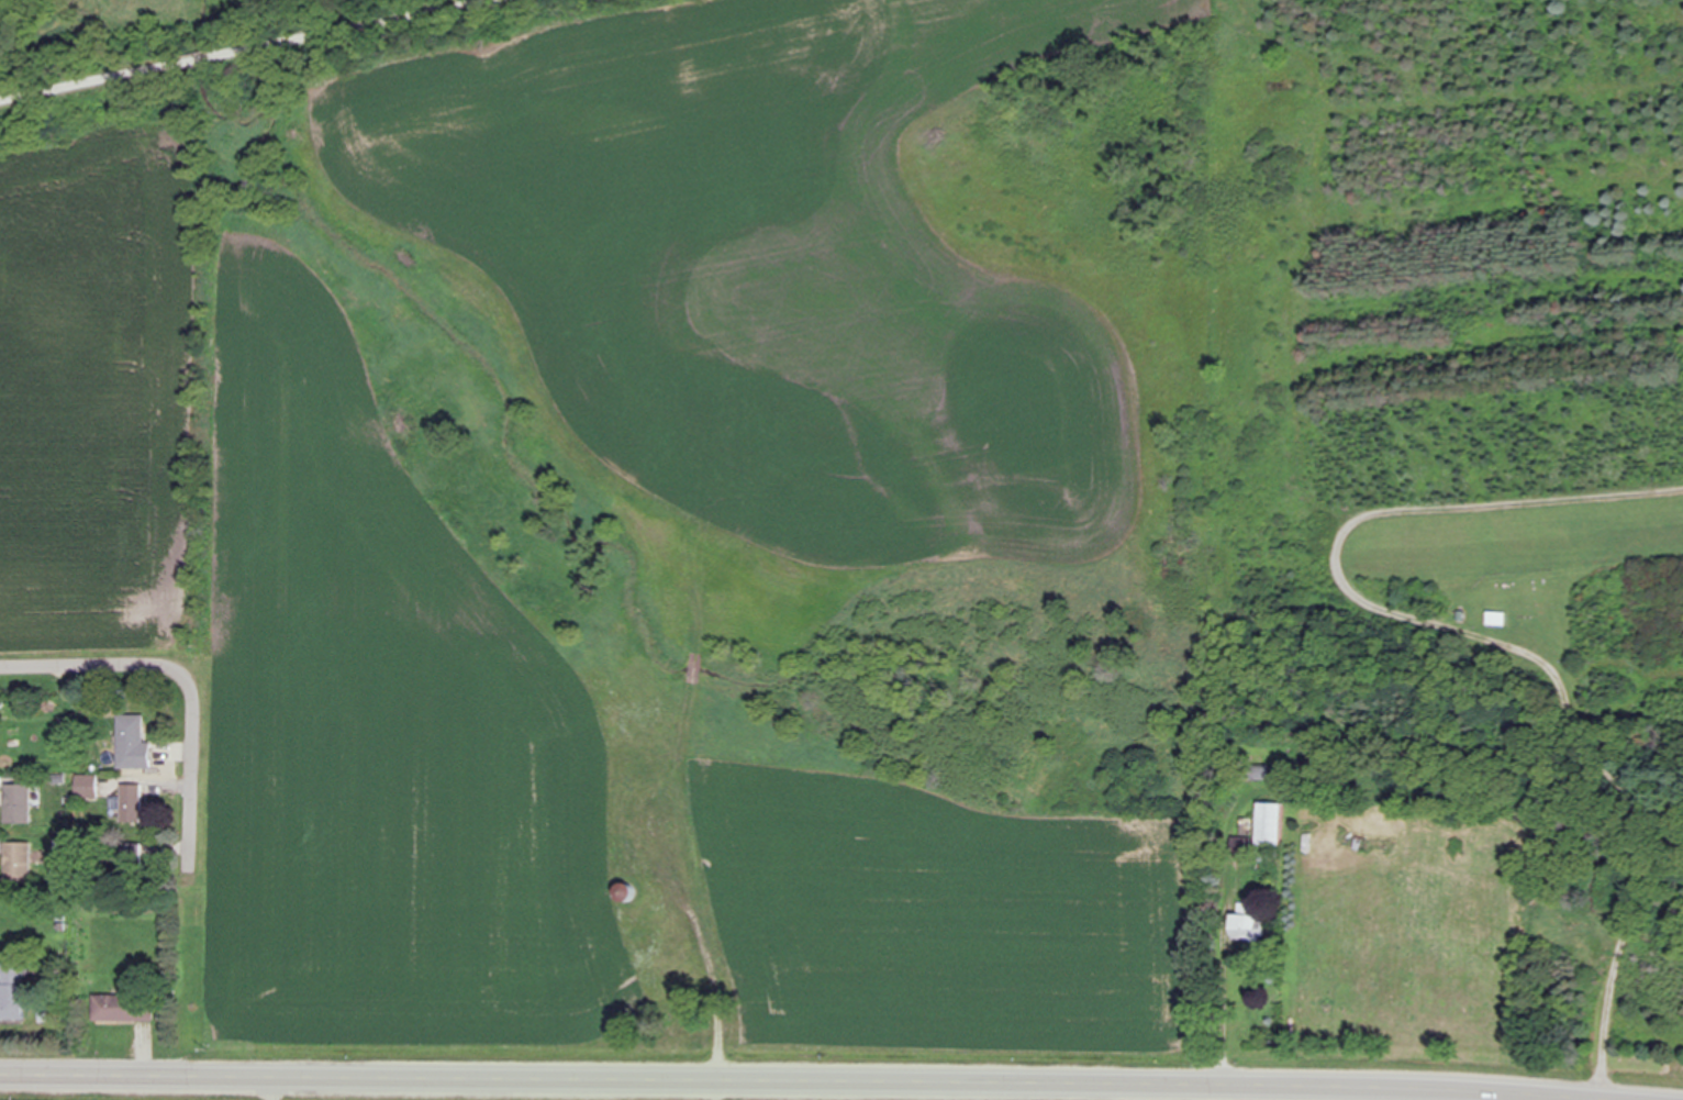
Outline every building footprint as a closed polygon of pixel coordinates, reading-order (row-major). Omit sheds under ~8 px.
[(1508,625),(1508,613),(1489,613),(1489,625),(1508,625)] [(148,715),(119,715),(119,767),(148,767),(148,715)] [(78,798),(99,798),(99,776),(78,776),(78,798)] [(7,783),(7,824),(33,824),(33,783),(7,783)] [(123,824),(144,824),(144,785),(123,785),(123,824)] [(1286,805),(1259,805),(1259,847),(1285,847),(1286,805)] [(1250,858),(1250,839),(1234,839),(1234,858),(1250,858)] [(7,882),(34,882),(34,842),(7,842),(7,882)] [(145,869),(145,844),(122,844),(122,869),(145,869)] [(1233,941),(1264,941),(1264,916),(1233,916),(1233,941)] [(24,1022),(25,966),(6,966),(5,986),(0,986),(0,1022),(24,1022)] [(94,1022),(155,1023),(155,997),(95,996),(94,1022)]
